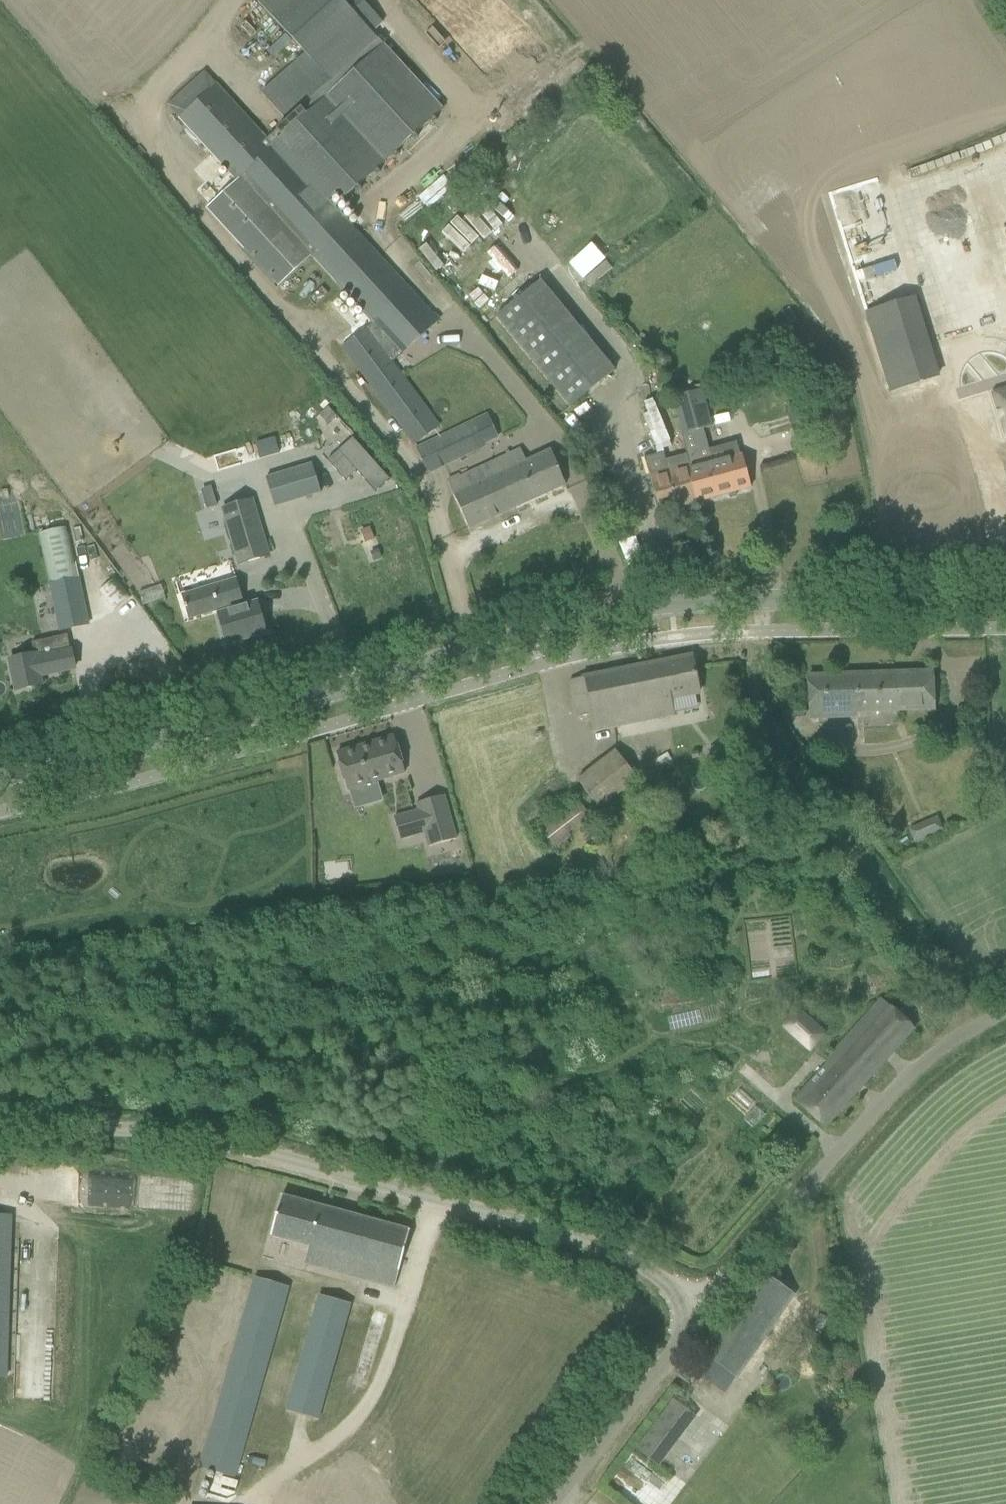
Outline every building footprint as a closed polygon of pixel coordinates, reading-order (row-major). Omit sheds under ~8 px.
[(270,136),(329,200),(339,191),(345,198),(442,109),(383,45),(385,43),(379,37),(377,39),(371,33),(382,23),(361,0),(255,0),(329,81),(270,136)] [(411,10),(506,117),(552,76),(484,0),(423,0),(411,10)] [(329,200),(270,136),(267,138),(205,71),(167,105),(236,181),(206,208),(277,288),(312,257),(373,324),(342,347),(415,446),(441,427),(393,362),(440,321),(329,200)] [(970,216),(923,230),(954,330),(1000,315),(989,282),(975,234),(970,216)] [(992,229),(1005,275),(1005,225),(992,229)] [(562,261),(585,288),(608,269),(585,242),(562,261)] [(484,304),(501,287),(492,277),(474,294),(484,304)] [(568,408),(614,371),(540,281),(495,318),(568,408)] [(913,299),(867,313),(890,391),(937,377),(913,299)] [(992,392),(1005,436),(1005,388),(992,392)] [(702,390),(673,398),(682,435),(711,427),(702,390)] [(796,443),(820,435),(809,400),(784,408),(796,443)] [(654,401),(639,406),(652,452),(668,447),(654,401)] [(328,407),(319,415),(327,424),(335,416),(328,407)] [(471,421),(417,448),(431,476),(485,448),(471,421)] [(352,438),(326,462),(344,482),(356,471),(374,492),(388,480),(352,438)] [(733,443),(686,456),(691,474),(688,474),(695,503),(750,488),(741,455),(736,457),(733,443)] [(447,483),(452,495),(468,529),(565,485),(557,468),(549,451),(525,462),(519,449),(447,483)] [(659,513),(695,503),(688,474),(691,474),(686,456),(686,455),(665,461),(663,454),(644,459),(649,476),(654,494),(659,513)] [(311,463),(266,477),(270,492),(275,506),(293,501),(320,492),(311,463)] [(211,491),(201,494),(205,508),(206,509),(216,506),(214,501),(211,491)] [(252,498),(222,508),(240,565),(270,555),(252,498)] [(68,527),(39,533),(50,584),(78,578),(68,527)] [(369,528),(362,531),(366,541),(373,539),(369,528)] [(378,550),(371,552),(374,561),(381,559),(378,550)] [(278,577),(269,581),(273,590),(282,586),(278,577)] [(50,584),(54,601),(57,617),(60,631),(88,625),(78,578),(50,584)] [(194,591),(182,594),(185,604),(183,605),(185,608),(187,608),(189,618),(201,614),(217,610),(219,609),(220,614),(218,614),(227,644),(265,633),(256,603),(254,603),(243,607),(235,579),(194,591)] [(9,659),(10,661),(11,671),(15,691),(41,686),(39,676),(75,669),(68,635),(33,642),(35,654),(9,659)] [(691,656),(569,681),(577,720),(589,718),(592,733),(667,717),(665,701),(679,699),(699,695),(691,656)] [(894,712),(932,710),(932,692),(931,672),(808,677),(810,718),(830,717),(854,716),(854,714),(894,712)] [(734,734),(724,741),(732,751),(742,744),(734,734)] [(393,737),(336,754),(347,790),(404,773),(393,737)] [(616,751),(578,781),(601,810),(639,780),(616,751)] [(669,788),(658,772),(647,779),(658,795),(669,788)] [(418,811),(393,818),(399,839),(424,832),(429,847),(455,839),(443,796),(416,803),(418,811)] [(591,817),(579,800),(539,830),(552,847),(591,817)] [(915,847),(944,833),(936,816),(907,830),(915,847)] [(882,1001),(868,1016),(820,1065),(822,1067),(793,1099),(825,1127),(913,1029),(882,1001)] [(798,1010),(783,1028),(810,1052),(825,1034),(798,1010)] [(122,1180),(121,1198),(132,1198),(131,1210),(149,1211),(150,1181),(122,1180)] [(281,1196),(276,1216),(270,1236),(308,1247),(304,1263),(393,1288),(409,1231),(281,1196)] [(4,1378),(10,1216),(0,1216),(0,1377),(4,1378)] [(762,1275),(695,1373),(711,1384),(723,1394),(760,1343),(793,1297),(778,1286),(762,1275)] [(288,1287),(255,1278),(201,1469),(234,1478),(288,1287)] [(286,1411),(317,1420),(349,1304),(319,1296),(286,1411)] [(638,1449),(660,1466),(696,1419),(674,1402),(638,1449)] [(627,1461),(613,1480),(643,1503),(655,1503),(665,1491),(627,1461)]
